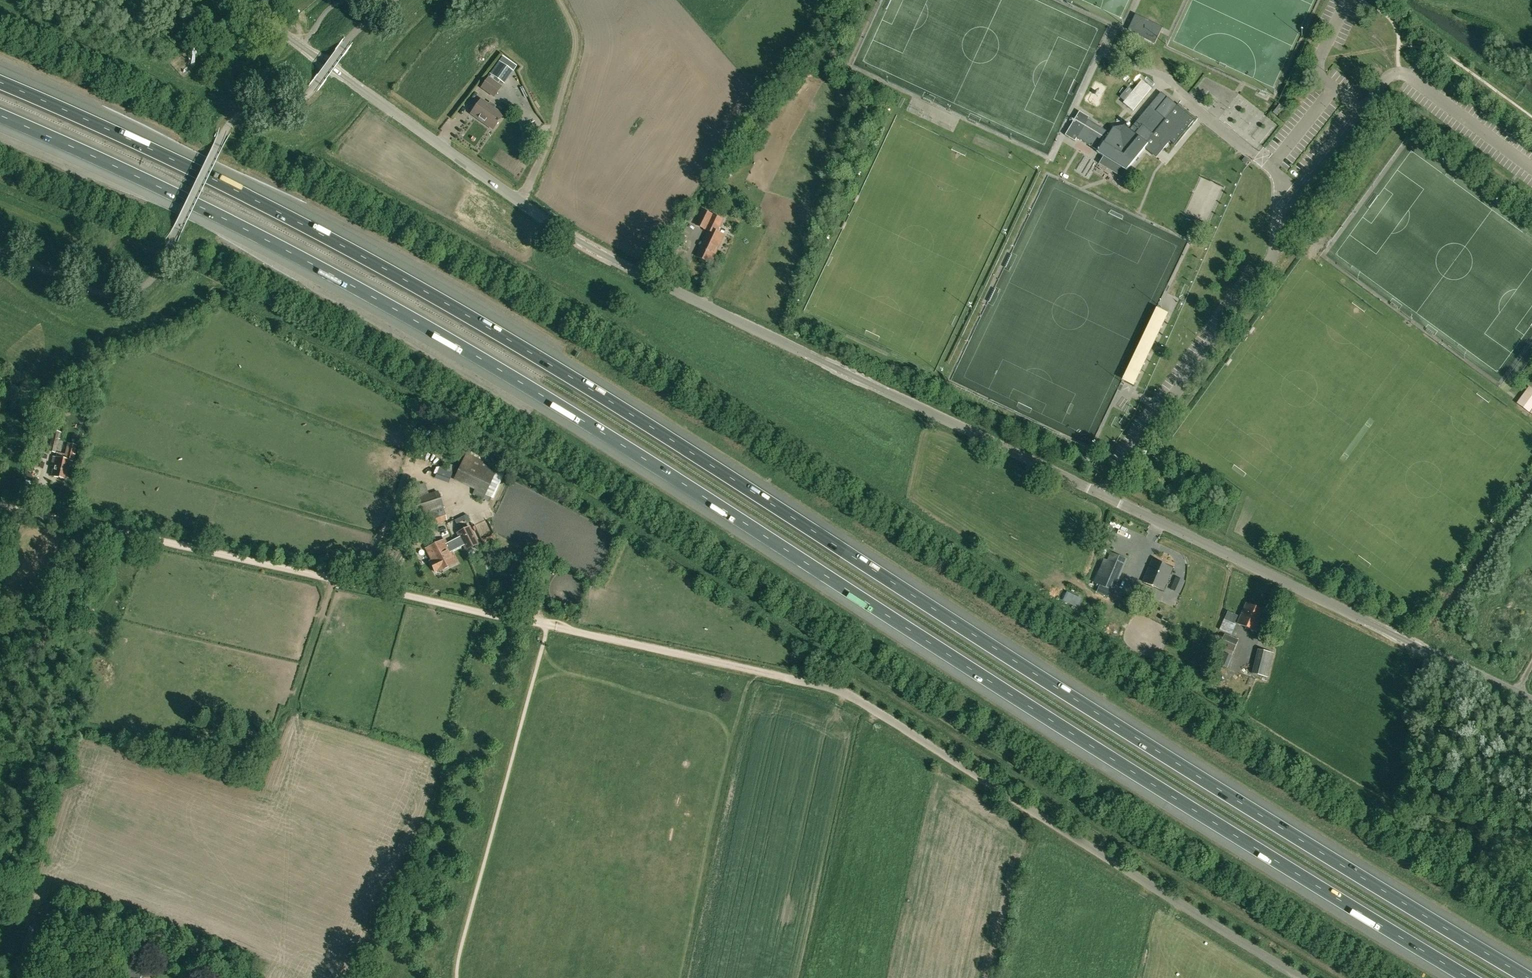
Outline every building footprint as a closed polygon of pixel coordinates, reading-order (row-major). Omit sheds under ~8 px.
[(1160,32),(1133,19),(1128,30),(1155,43),(1160,32)] [(490,74),(500,81),(502,83),(514,67),(512,65),(502,58),(498,63),(490,74)] [(488,77),(481,87),(494,96),(501,87),(488,77)] [(1125,101),(1123,103),(1133,111),(1152,88),(1142,80),(1133,91),(1128,88),(1120,97),(1125,101)] [(1110,133),(1088,120),(1090,117),(1080,111),(1065,135),(1075,141),(1077,138),(1099,151),(1098,153),(1127,170),(1145,148),(1148,151),(1151,154),(1158,145),(1163,149),(1170,141),(1174,145),(1195,120),(1181,109),(1177,105),(1161,92),(1130,129),(1125,125),(1124,125),(1115,127),(1114,127),(1110,133)] [(490,102),(488,104),(481,99),(471,113),(493,129),(503,115),(494,109),(496,106),(490,102)] [(1280,105),(1273,113),(1277,116),(1284,108),(1280,105)] [(527,135),(538,130),(535,121),(523,126),(527,135)] [(710,263),(720,244),(724,235),(717,231),(723,219),(704,210),(696,225),(709,231),(697,257),(710,263)] [(688,238),(678,234),(674,242),(685,246),(688,238)] [(1168,313),(1160,309),(1125,382),(1134,386),(1168,313)] [(1529,387),(1521,398),(1531,407),(1531,389),(1529,387)] [(72,409),(82,414),(87,404),(77,399),(72,409)] [(51,404),(50,414),(59,415),(60,404),(51,404)] [(49,451),(55,452),(58,439),(61,440),(63,433),(54,430),(49,451)] [(52,476),(66,479),(70,462),(72,462),(76,447),(69,445),(65,460),(56,458),(52,476)] [(504,471),(490,464),(467,453),(454,480),(475,490),(473,495),(483,500),(485,495),(491,498),(504,471)] [(418,529),(424,527),(447,520),(443,508),(438,492),(409,501),(418,529)] [(411,531),(418,529),(414,519),(408,521),(411,531)] [(470,527),(458,533),(467,551),(479,544),(470,527)] [(444,539),(425,548),(432,560),(429,561),(435,572),(437,571),(437,572),(457,562),(444,539)] [(1126,559),(1112,553),(1102,576),(1117,583),(1126,559)] [(1163,590),(1173,568),(1152,560),(1143,582),(1163,590)] [(1082,599),(1070,594),(1067,602),(1078,607),(1082,599)] [(1266,612),(1247,603),(1238,623),(1257,632),(1266,612)] [(1222,630),(1231,634),(1235,624),(1226,620),(1222,630)] [(1227,668),(1234,651),(1239,640),(1225,635),(1220,646),(1225,648),(1218,664),(1227,668)] [(1253,674),(1267,677),(1272,653),(1259,650),(1253,674)] [(127,959),(120,977),(141,977),(148,956),(130,949),(127,959)]
